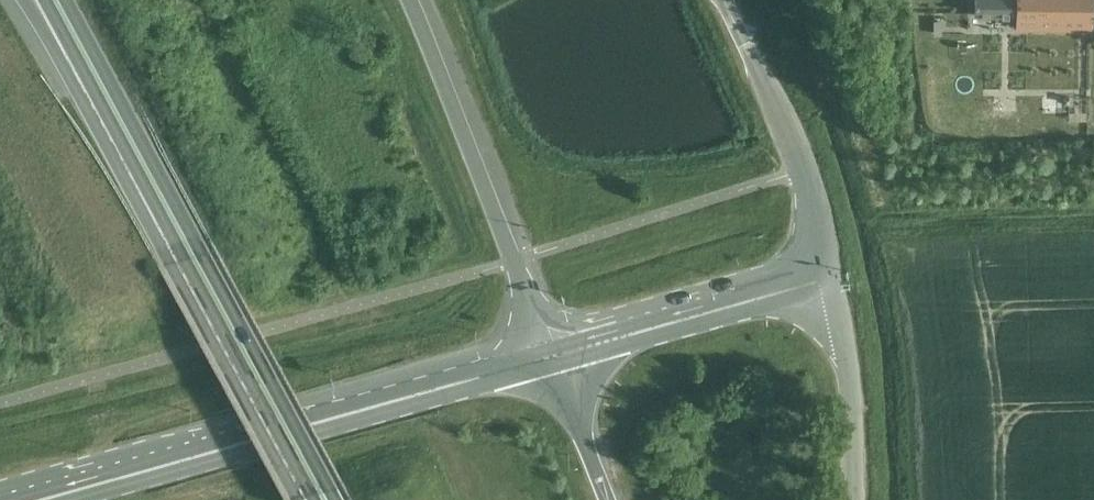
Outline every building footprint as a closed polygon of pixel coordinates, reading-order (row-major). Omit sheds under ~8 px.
[(1093,0),(974,0),(974,13),(1016,13),(1016,26),(1093,27),(1093,0)]
